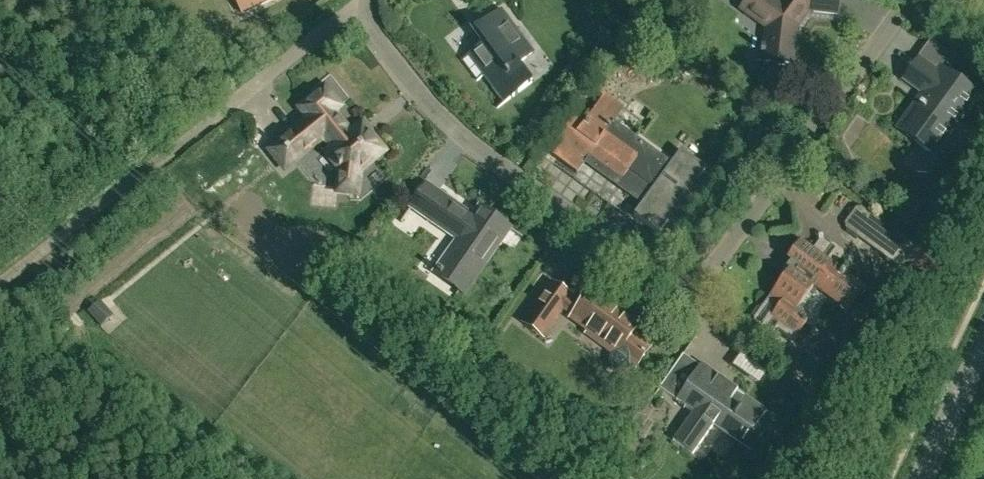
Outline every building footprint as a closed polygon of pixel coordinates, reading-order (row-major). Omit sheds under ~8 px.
[(243,13),(268,0),(236,0),(243,13)] [(742,9),(767,27),(764,60),(794,62),(798,26),(810,10),(839,13),(840,0),(749,0),(742,9)] [(462,60),(478,80),(484,76),(504,103),(532,82),(518,64),(534,52),(502,10),(474,31),(484,43),(462,60)] [(924,93),(898,128),(935,155),(955,127),(952,125),(972,98),(975,100),(979,95),(942,68),(939,72),(920,59),(905,80),(924,93)] [(340,106),(325,88),(300,108),(308,120),(270,150),(275,155),(281,151),(292,164),(325,137),(333,147),(327,152),(340,168),(338,190),(358,192),(360,171),(385,152),(372,136),(367,140),(358,128),(352,133),(334,111),(340,106)] [(680,151),(672,162),(615,121),(624,108),(605,95),(586,121),(576,114),(558,139),(563,143),(554,155),(578,173),(588,159),(644,201),(635,214),(658,231),(668,218),(678,226),(705,189),(695,182),(704,169),(680,151)] [(479,204),(471,214),(450,199),(447,202),(427,187),(413,207),(459,240),(436,271),(461,289),(478,266),(481,269),(511,227),(479,204)] [(914,251),(913,245),(860,207),(856,207),(845,223),(845,228),(899,267),(904,266),(914,251)] [(794,264),(754,316),(755,322),(770,333),(770,338),(787,350),(793,349),(799,340),(799,336),(798,335),(810,319),(810,312),(800,305),(819,281),(852,305),(865,287),(836,265),(844,255),(843,250),(833,243),(829,243),(824,240),(824,234),(818,234),(819,240),(813,248),(801,239),(786,259),(794,264)] [(609,347),(613,349),(610,354),(608,360),(609,366),(613,370),(619,372),(625,371),(630,367),(632,363),(636,366),(649,346),(632,333),(639,323),(611,304),(614,300),(595,286),(592,290),(591,289),(580,304),(571,298),(572,296),(552,281),(523,322),(544,337),(563,309),(572,315),(571,317),(589,329),(591,326),(613,341),(609,347)] [(86,311),(87,311),(100,326),(114,314),(101,298),(86,311)] [(684,355),(661,388),(677,399),(693,410),(673,439),(694,453),(715,423),(743,443),(742,445),(750,451),(762,436),(753,430),(767,410),(719,376),(720,375),(703,363),(700,366),(684,355)]
